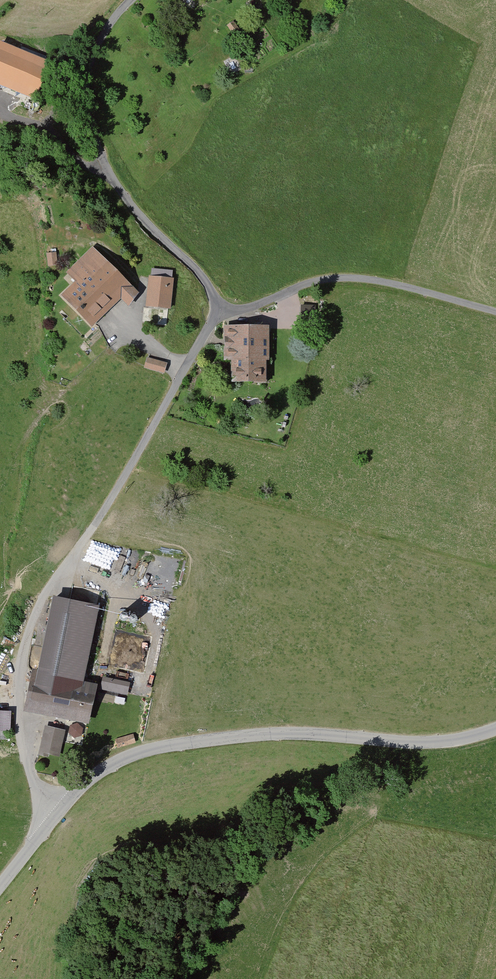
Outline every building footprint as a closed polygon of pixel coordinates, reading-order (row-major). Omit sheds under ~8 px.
[(239,30),(233,21),(227,25),(233,34),(239,30)] [(0,51),(0,99),(33,112),(49,70),(0,51)] [(73,281),(59,295),(93,328),(120,300),(126,306),(140,292),(93,246),(66,274),(73,281)] [(56,253),(47,254),(48,266),(57,265),(56,253)] [(144,307),(170,309),(173,272),(153,270),(152,278),(146,277),(144,307)] [(231,361),(231,382),(265,382),(265,361),(269,361),(269,326),(224,326),(224,361),(231,361)] [(167,365),(146,359),(142,370),(164,376),(167,365)] [(23,711),(89,724),(97,685),(85,683),(100,606),(53,597),(38,671),(32,670),(23,711)] [(129,683),(103,677),(101,688),(127,694),(129,683)] [(0,712),(0,731),(10,731),(10,712),(0,712)] [(69,733),(83,735),(84,724),(70,722),(69,733)] [(44,725),(37,756),(60,761),(67,731),(44,725)] [(133,735),(115,740),(118,748),(136,743),(133,735)]
